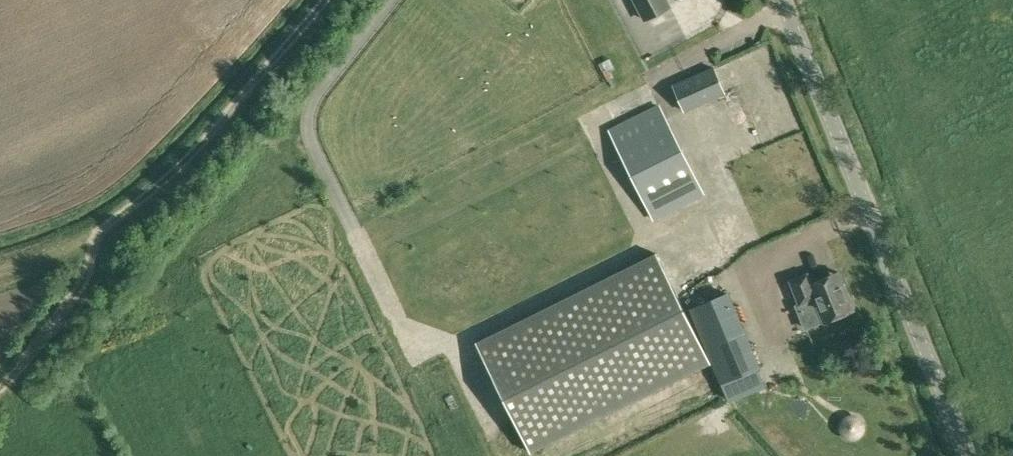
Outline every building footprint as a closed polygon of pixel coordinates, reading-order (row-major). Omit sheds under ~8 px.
[(645,19),(670,6),(666,0),(635,0),(645,19)] [(672,84),(684,110),(725,92),(713,66),(672,84)] [(658,104),(616,125),(611,128),(656,219),(704,195),(658,104)] [(530,451),(711,362),(657,253),(476,342),(530,451)] [(791,280),(810,327),(855,309),(840,271),(813,282),(809,272),(791,280)] [(689,307),(712,361),(723,387),(760,371),(726,291),(689,307)] [(849,430),(855,418),(842,411),(836,424),(849,430)]
